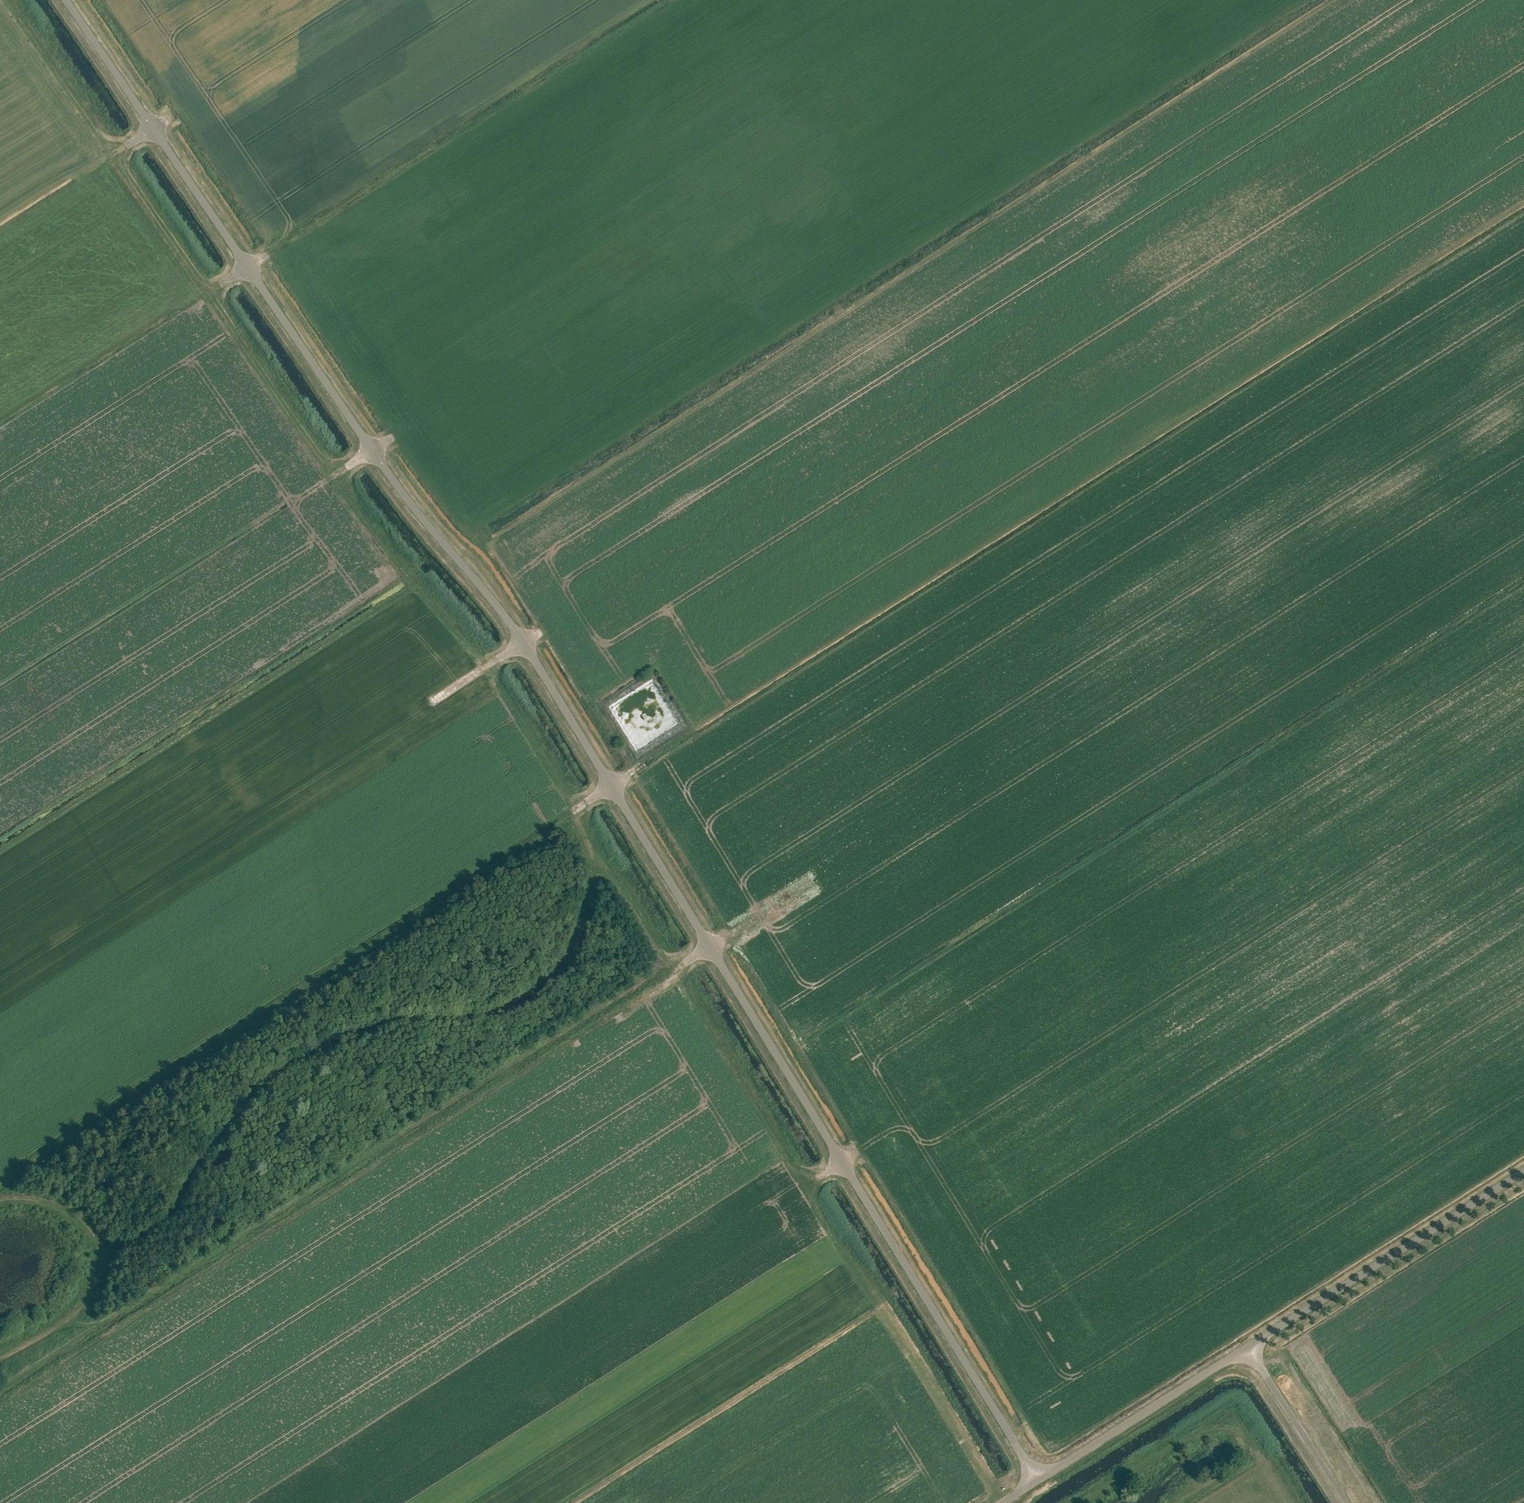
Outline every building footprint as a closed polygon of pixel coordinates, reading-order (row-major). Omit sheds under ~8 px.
[(650,704),(662,698),(653,679),(630,690),(633,698),(632,699),(634,703),(635,702),(633,699),(638,697),(642,703),(648,700),(650,704)]
